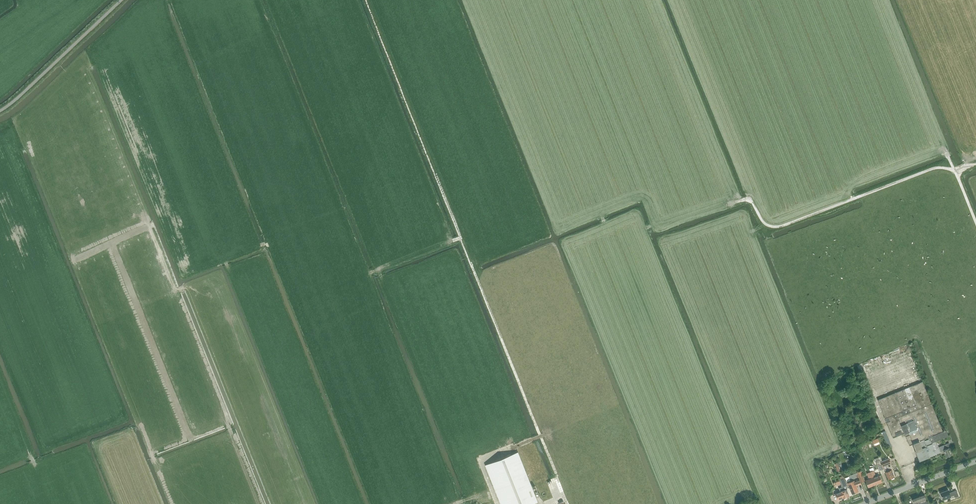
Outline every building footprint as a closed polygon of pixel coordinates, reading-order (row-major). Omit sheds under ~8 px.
[(946,457),(952,455),(950,448),(951,447),(950,443),(939,447),(937,441),(949,436),(946,430),(943,431),(922,382),(878,400),(893,438),(905,433),(910,445),(913,444),(916,451),(920,460),(936,454),(941,452),(940,451),(943,450),(946,457)] [(885,431),(882,432),(889,448),(892,447),(885,431)] [(486,465),(487,466),(502,503),(532,503),(538,502),(531,483),(530,484),(517,452),(487,465),(486,465)] [(875,459),(876,461),(875,461),(879,471),(884,469),(886,472),(888,480),(895,477),(892,469),(892,470),(891,466),(889,467),(888,465),(891,464),(889,459),(881,462),(880,461),(879,457),(875,459)] [(870,472),(875,484),(882,481),(879,475),(876,476),(874,470),(870,472)] [(861,482),(865,481),(861,471),(857,472),(861,482)] [(869,479),(866,480),(869,487),(875,484),(870,472),(867,473),(869,479)] [(852,494),(859,491),(856,486),(861,484),(861,482),(857,473),(853,474),(855,480),(852,481),(848,483),(852,494)] [(548,487),(551,486),(548,478),(541,480),(543,487),(547,486),(548,487)] [(843,499),(850,496),(847,489),(848,487),(844,478),(839,480),(841,484),(841,488),(839,488),(840,491),(835,493),(838,500),(843,498),(843,499)] [(948,490),(941,493),(943,499),(951,496),(954,495),(955,497),(959,496),(956,490),(950,493),(948,490)] [(924,494),(912,498),(914,503),(928,503),(927,501),(924,494)]
